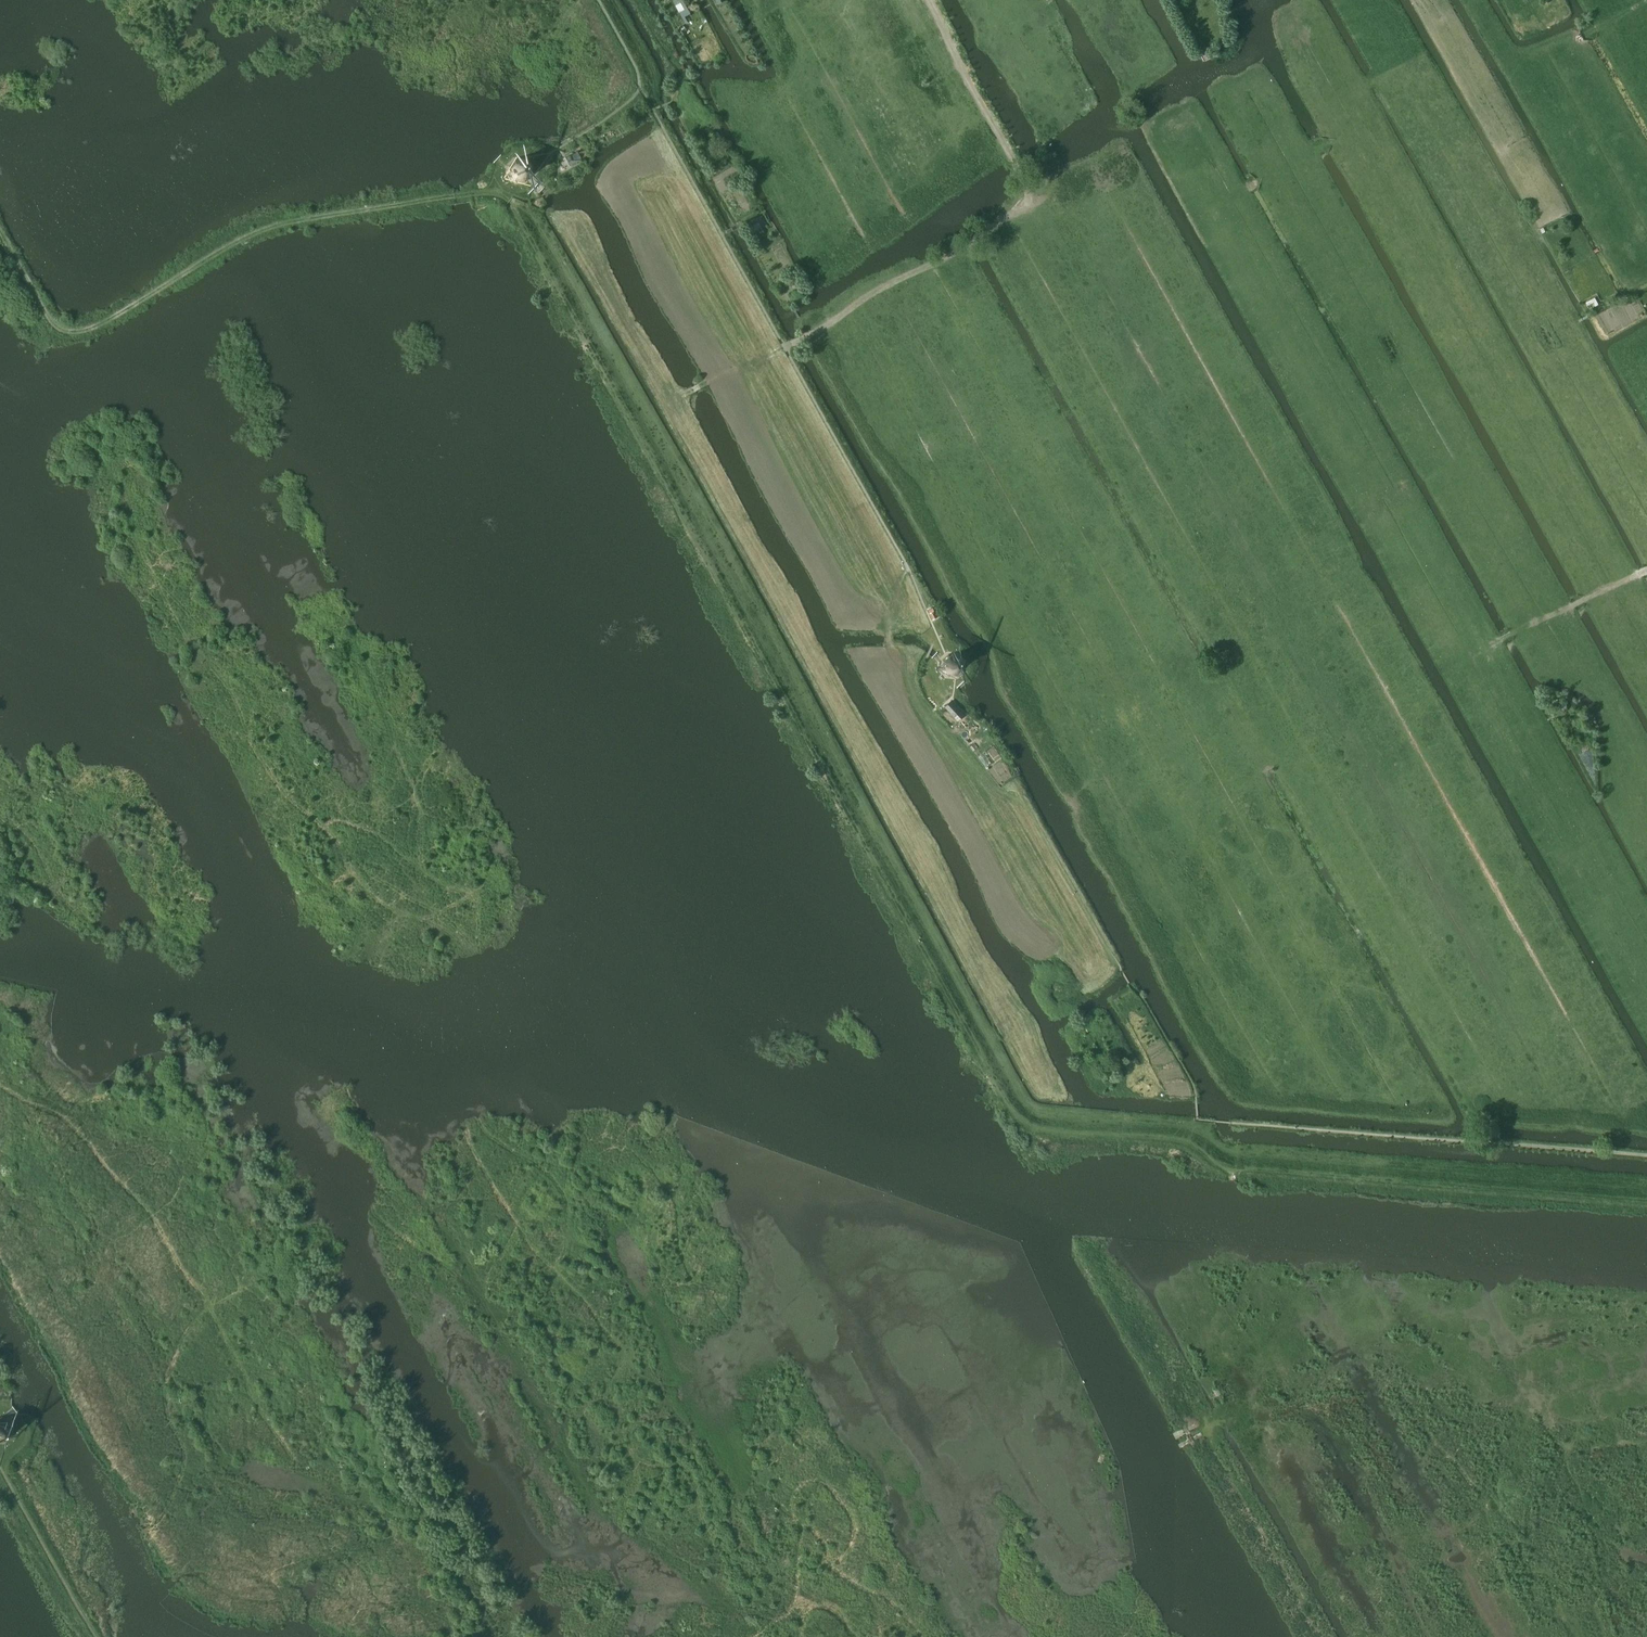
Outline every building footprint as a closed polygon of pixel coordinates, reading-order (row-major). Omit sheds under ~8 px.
[(675,5),(682,18),(690,13),(686,7),(684,9),(680,2),(675,5)] [(566,158),(570,164),(581,159),(578,152),(566,158)] [(510,167),(512,177),(517,181),(523,180),(529,175),(529,167),(523,161),(516,161),(510,167)] [(741,171),(725,181),(728,187),(744,178),(741,171)] [(1595,298),(1586,302),(1589,309),(1599,305),(1595,298)] [(930,613),(929,613),(932,619),(937,617),(934,611),(930,613)] [(942,666),(942,668),(947,674),(955,675),(956,675),(958,677),(962,673),(960,671),(961,670),(962,662),(957,656),(949,655),(943,660),(943,661),(942,661),(939,663),(942,666)] [(961,711),(951,700),(944,707),(954,718),(961,711)] [(3,1441),(10,1436),(11,1427),(7,1421),(5,1420),(0,1419),(0,1441),(3,1441)]
